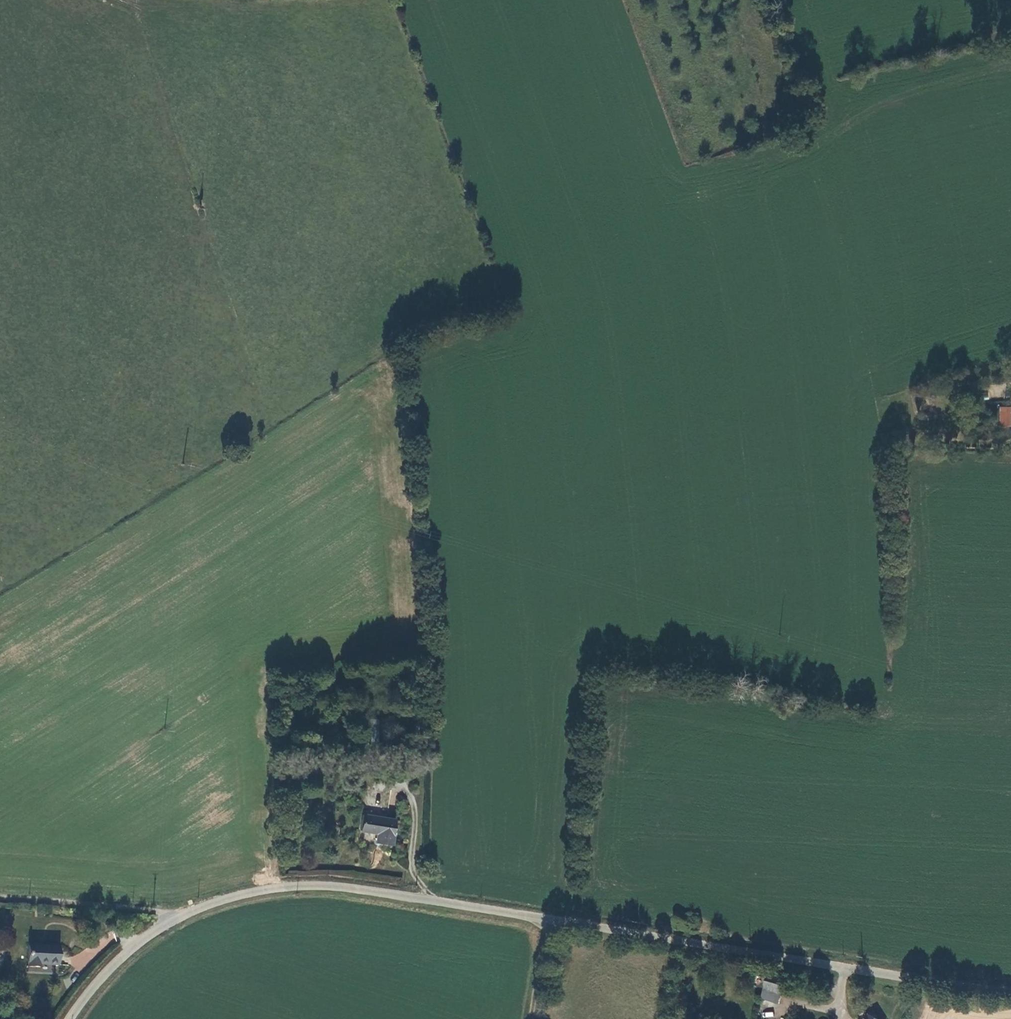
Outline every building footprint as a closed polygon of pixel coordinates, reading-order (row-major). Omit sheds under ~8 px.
[(1009,427),(1009,408),(999,408),(999,427),(1009,427)] [(398,821),(365,815),(361,832),(379,835),(378,842),(393,845),(398,821)] [(58,967),(60,947),(30,947),(28,968),(40,969),(41,966),(58,967)] [(786,981),(787,978),(771,972),(766,989),(778,993),(783,994),(784,990),(786,981)] [(793,983),(786,981),(784,990),(791,991),(793,983)]
